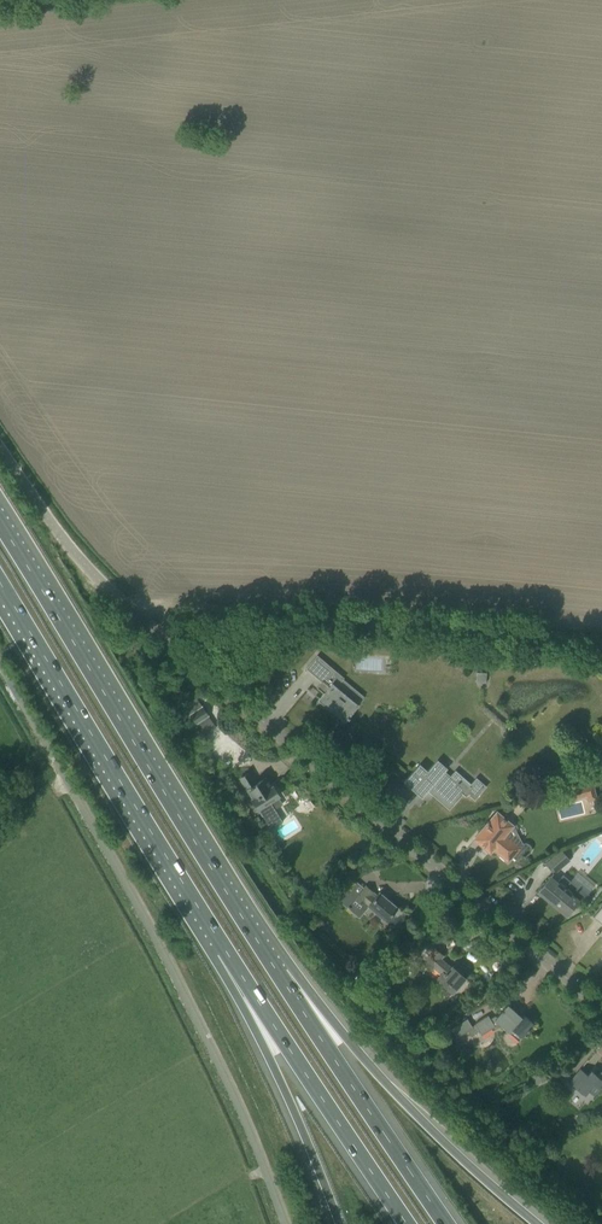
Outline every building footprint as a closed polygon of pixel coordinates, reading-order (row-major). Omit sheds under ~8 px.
[(343,677),(317,655),(305,669),(321,682),(315,689),(322,695),(318,700),(335,714),(332,717),(341,724),(357,705),(335,687),(343,677)] [(208,716),(196,698),(184,706),(190,715),(189,715),(195,724),(208,716)] [(476,777),(464,791),(457,785),(459,783),(457,782),(444,771),(447,768),(437,760),(427,771),(419,764),(404,782),(421,797),(427,791),(449,810),(465,791),(474,800),(486,786),(476,777)] [(271,829),(282,822),(269,801),(278,796),(272,786),(271,787),(265,778),(255,784),(248,773),(240,778),(253,799),(252,799),(252,800),(251,802),(254,807),(257,807),(271,829)] [(593,784),(562,791),(565,801),(586,796),(587,802),(597,799),(593,784)] [(473,839),(484,848),(490,853),(493,849),(507,862),(512,856),(516,860),(521,858),(524,857),(524,856),(528,854),(530,852),(531,849),(531,846),(528,844),(525,842),(523,843),(514,825),(507,820),(497,811),(473,839)] [(570,860),(562,850),(546,864),(554,873),(570,860)] [(578,888),(563,876),(563,875),(556,882),(551,878),(552,878),(550,877),(538,891),(566,915),(573,906),(577,908),(576,908),(587,895),(579,888),(580,887),(579,886),(578,888)] [(340,885),(332,895),(348,908),(356,898),(340,885)] [(397,907),(379,892),(376,895),(365,886),(356,896),(385,921),(397,907)] [(601,908),(593,917),(601,925),(601,906),(601,908)] [(452,992),(464,978),(451,966),(450,968),(440,958),(442,956),(435,949),(423,963),(430,969),(433,966),(442,973),(437,979),(452,992)] [(507,1004),(494,1019),(509,1032),(511,1030),(520,1038),(534,1023),(524,1015),(522,1017),(507,1004)] [(471,1026),(467,1018),(451,1028),(456,1037),(468,1030),(471,1035),(478,1030),(480,1034),(494,1025),(487,1015),(474,1023),(475,1024),(471,1026)] [(600,1070),(597,1075),(591,1070),(587,1075),(580,1069),(569,1082),(584,1095),(588,1090),(594,1095),(601,1087),(601,1088),(601,1072),(600,1070)] [(565,1169),(576,1176),(583,1166),(573,1159),(565,1169)]
